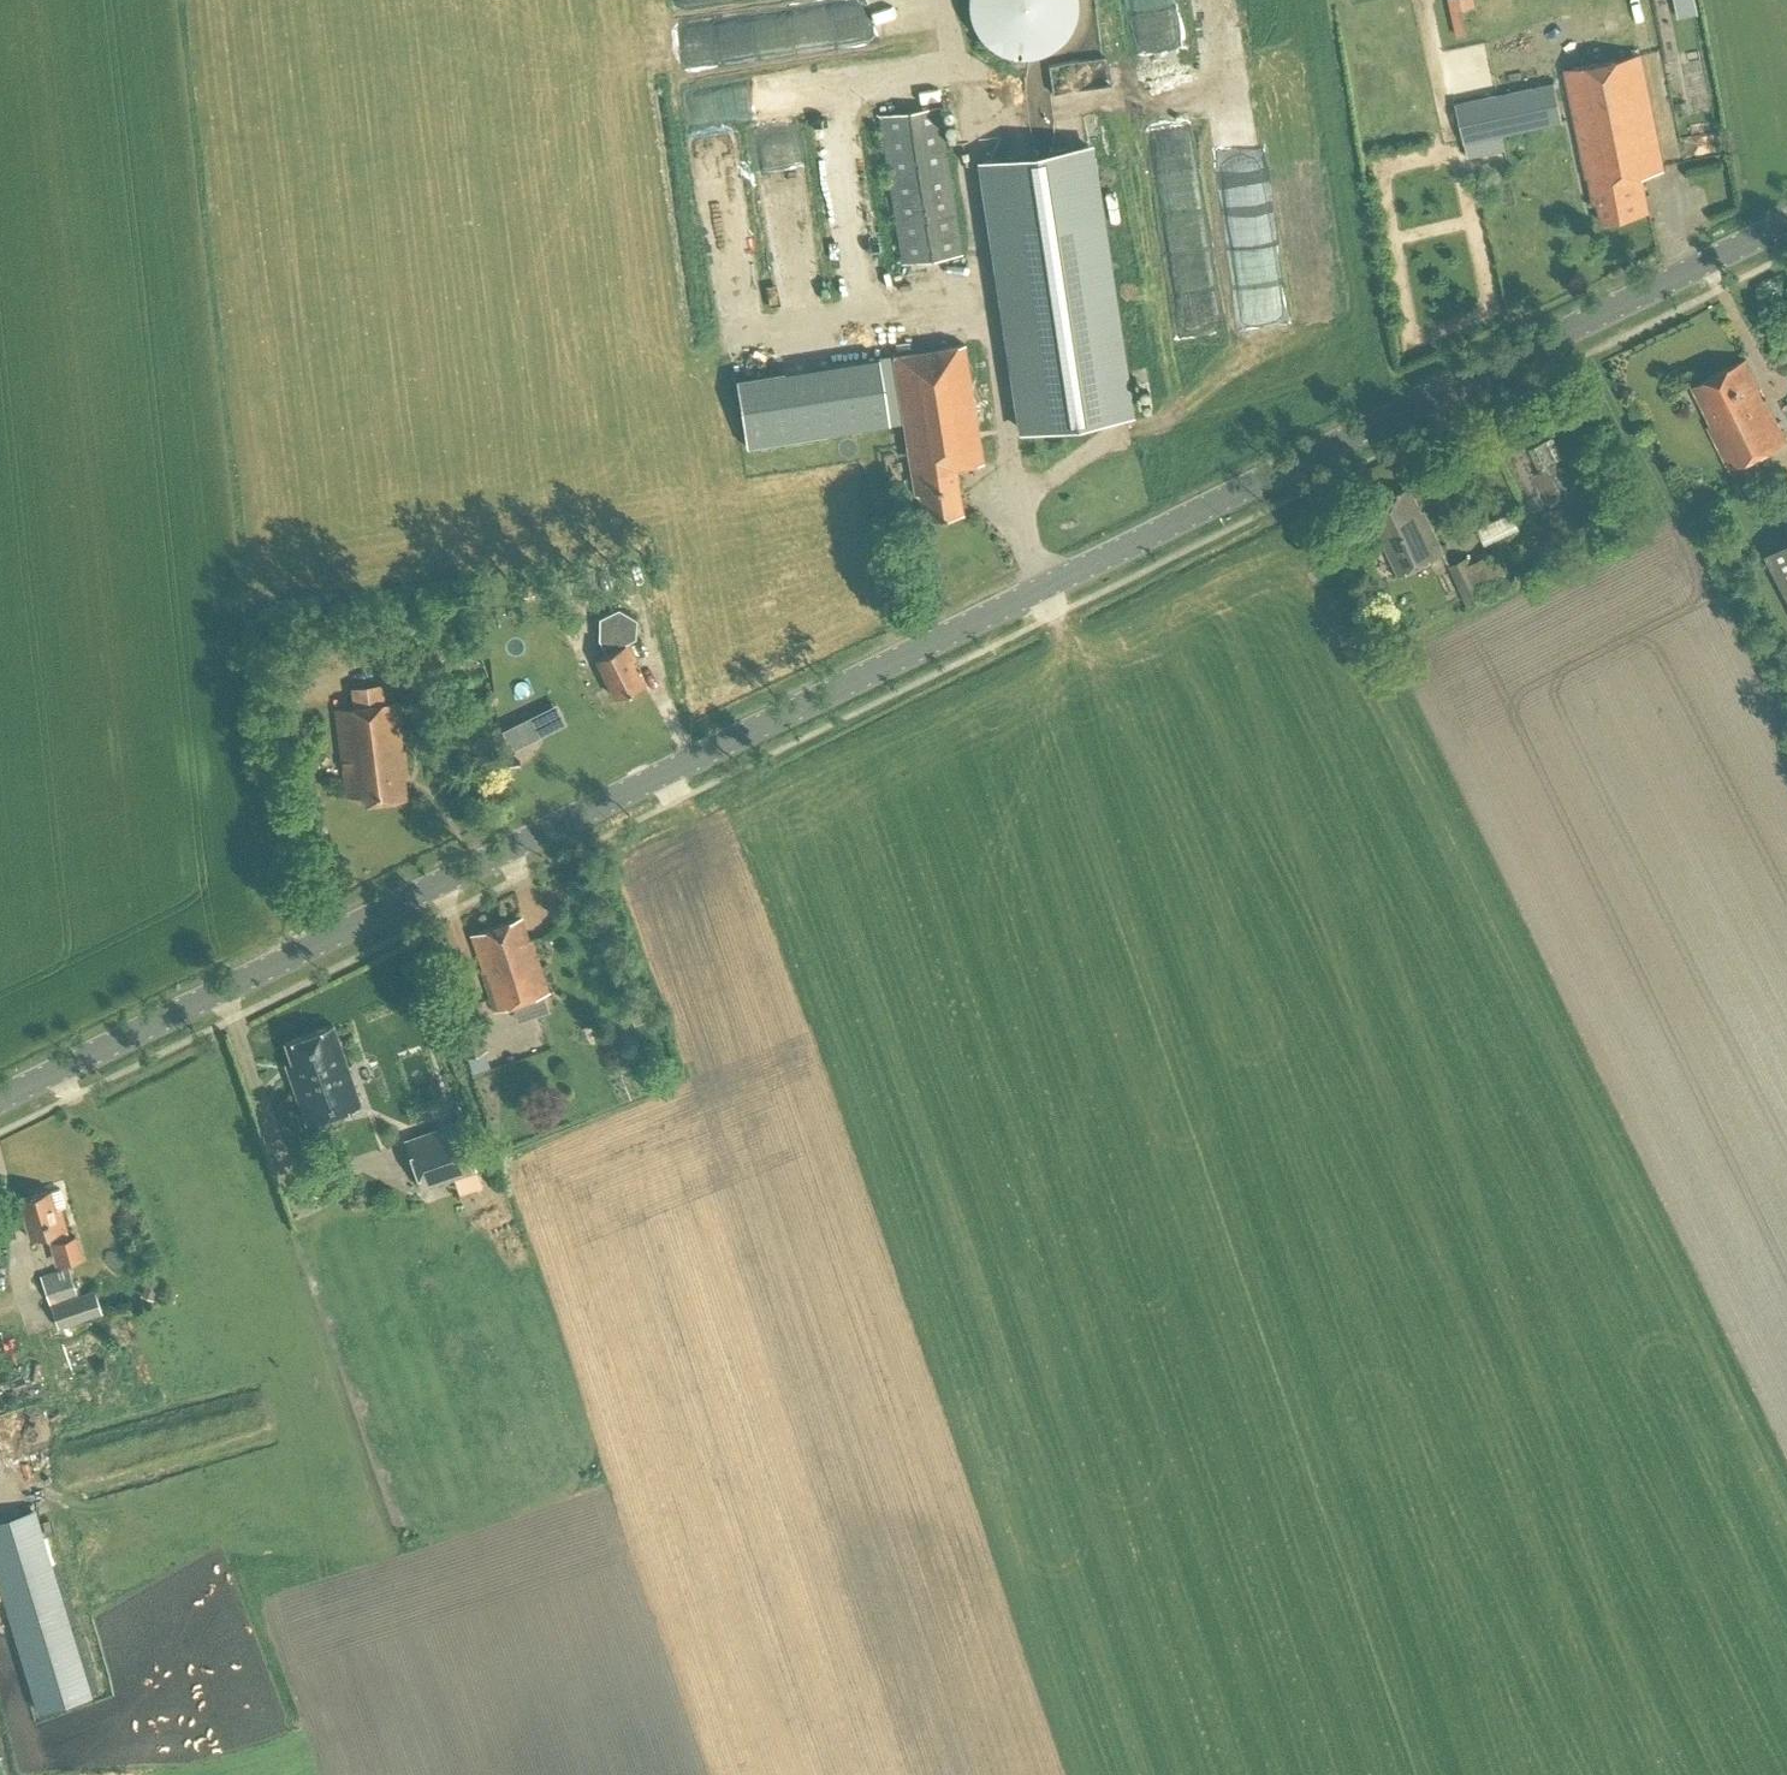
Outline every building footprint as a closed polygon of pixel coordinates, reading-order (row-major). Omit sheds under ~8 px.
[(971,5),(972,13),(975,21),(978,28),(988,40),(1001,49),(1016,54),(1024,55),(1032,54),(1040,53),(1055,46),(1061,42),(1072,29),(1075,22),(1078,15),(1080,7),(1080,0),(971,0),(971,5)] [(1453,34),(1464,33),(1462,8),(1475,7),(1474,0),(1450,0),(1453,34)] [(1679,17),(1699,12),(1696,0),(1675,0),(1679,17)] [(1650,211),(1642,174),(1664,169),(1641,52),(1565,67),(1587,176),(1588,176),(1594,203),(1599,202),(1602,221),(1650,211)] [(1053,92),(1109,82),(1104,55),(1048,66),(1053,92)] [(1556,80),(1459,101),(1468,143),(1565,122),(1556,80)] [(938,104),(880,113),(903,262),(961,253),(938,104)] [(1088,144),(982,161),(1023,431),(1128,415),(1088,144)] [(983,461),(964,342),(735,378),(746,445),(904,420),(915,493),(920,492),(923,517),(962,511),(955,466),(983,461)] [(1709,425),(1731,468),(1786,440),(1786,439),(1747,357),(1698,382),(1708,404),(1704,406),(1712,423),(1709,425)] [(1554,438),(1545,442),(1546,445),(1532,451),(1538,466),(1561,456),(1554,438)] [(1444,551),(1425,510),(1423,511),(1411,485),(1378,501),(1381,508),(1366,515),(1380,543),(1384,542),(1399,573),(1444,551)] [(1478,522),(1484,539),(1518,528),(1513,511),(1478,522)] [(1786,590),(1786,541),(1767,551),(1786,590)] [(1470,560),(1468,555),(1454,561),(1470,603),(1507,588),(1493,551),(1470,560)] [(636,636),(637,617),(618,606),(599,616),(598,637),(606,652),(596,657),(615,696),(643,682),(633,661),(638,658),(629,640),(636,636)] [(336,707),(347,796),(364,793),(365,802),(407,797),(405,775),(409,775),(400,699),(336,707)] [(482,967),(481,967),(495,1010),(549,990),(532,938),(529,938),(521,915),(471,932),(482,967)] [(486,1048),(476,1015),(453,1022),(463,1055),(486,1048)] [(299,1091),(297,1091),(306,1118),(359,1099),(332,1024),(286,1040),(293,1060),(288,1061),(299,1091)] [(462,1120),(408,1140),(425,1187),(479,1167),(462,1120)] [(59,1204),(65,1203),(60,1188),(50,1191),(49,1188),(20,1196),(31,1235),(52,1229),(61,1260),(81,1254),(76,1235),(68,1237),(59,1204)] [(57,1326),(101,1311),(93,1288),(77,1294),(67,1264),(40,1273),(57,1326)] [(32,1709),(88,1695),(38,1505),(0,1515),(0,1587),(32,1709)]
